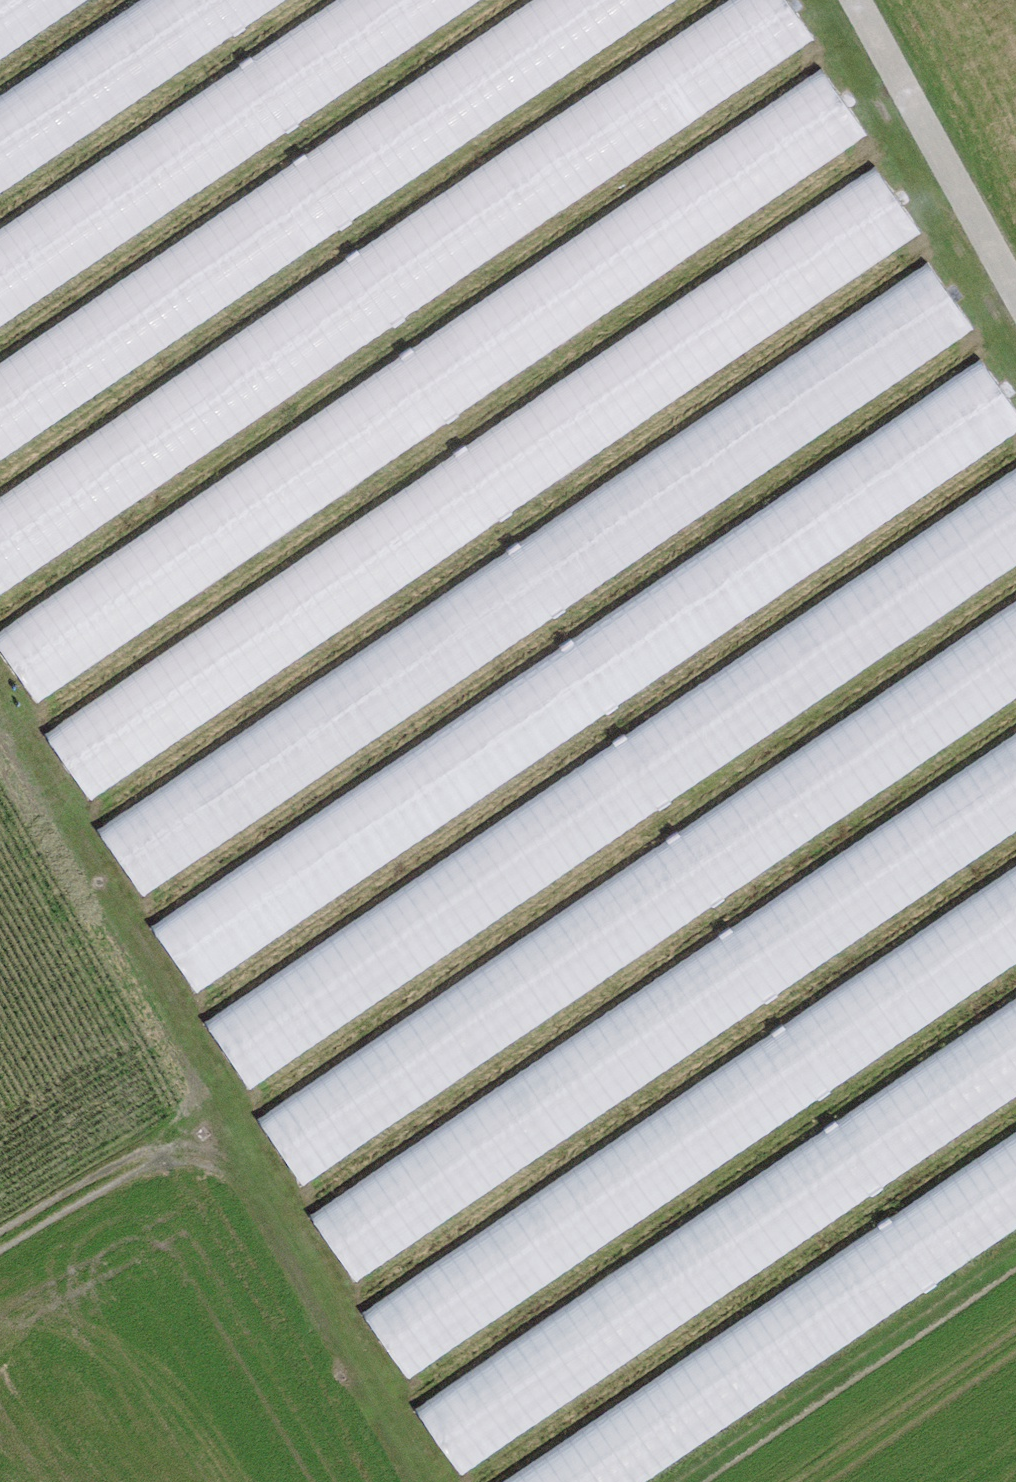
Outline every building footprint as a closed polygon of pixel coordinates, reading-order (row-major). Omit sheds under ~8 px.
[(785,0),(736,0),(0,501),(0,597),(815,43),(785,0)] [(0,365),(0,462),(679,0),(537,0),(0,365)] [(0,231),(0,327),(482,0),(340,0),(0,231)] [(0,98),(0,194),(285,0),(143,0),(0,98)] [(92,0),(0,0),(0,62),(92,0)] [(822,71),(0,629),(0,645),(38,700),(867,136),(822,71)] [(921,236),(875,170),(46,734),(92,800),(921,236)] [(973,330),(928,265),(99,828),(144,894),(973,330)] [(982,361),(153,925),(198,991),(1015,435),(1015,411),(982,361)] [(208,1024),(253,1090),(1015,571),(1015,474),(208,1024)] [(256,1117),(301,1183),(1015,697),(1015,601),(256,1117)] [(311,1215),(356,1281),(1015,832),(1015,735),(311,1215)] [(364,1311),(409,1377),(1015,964),(1015,867),(364,1311)] [(417,1409),(463,1475),(1015,1098),(1015,1002),(417,1409)] [(505,1481),(647,1481),(1015,1231),(1015,1135),(505,1481)]
